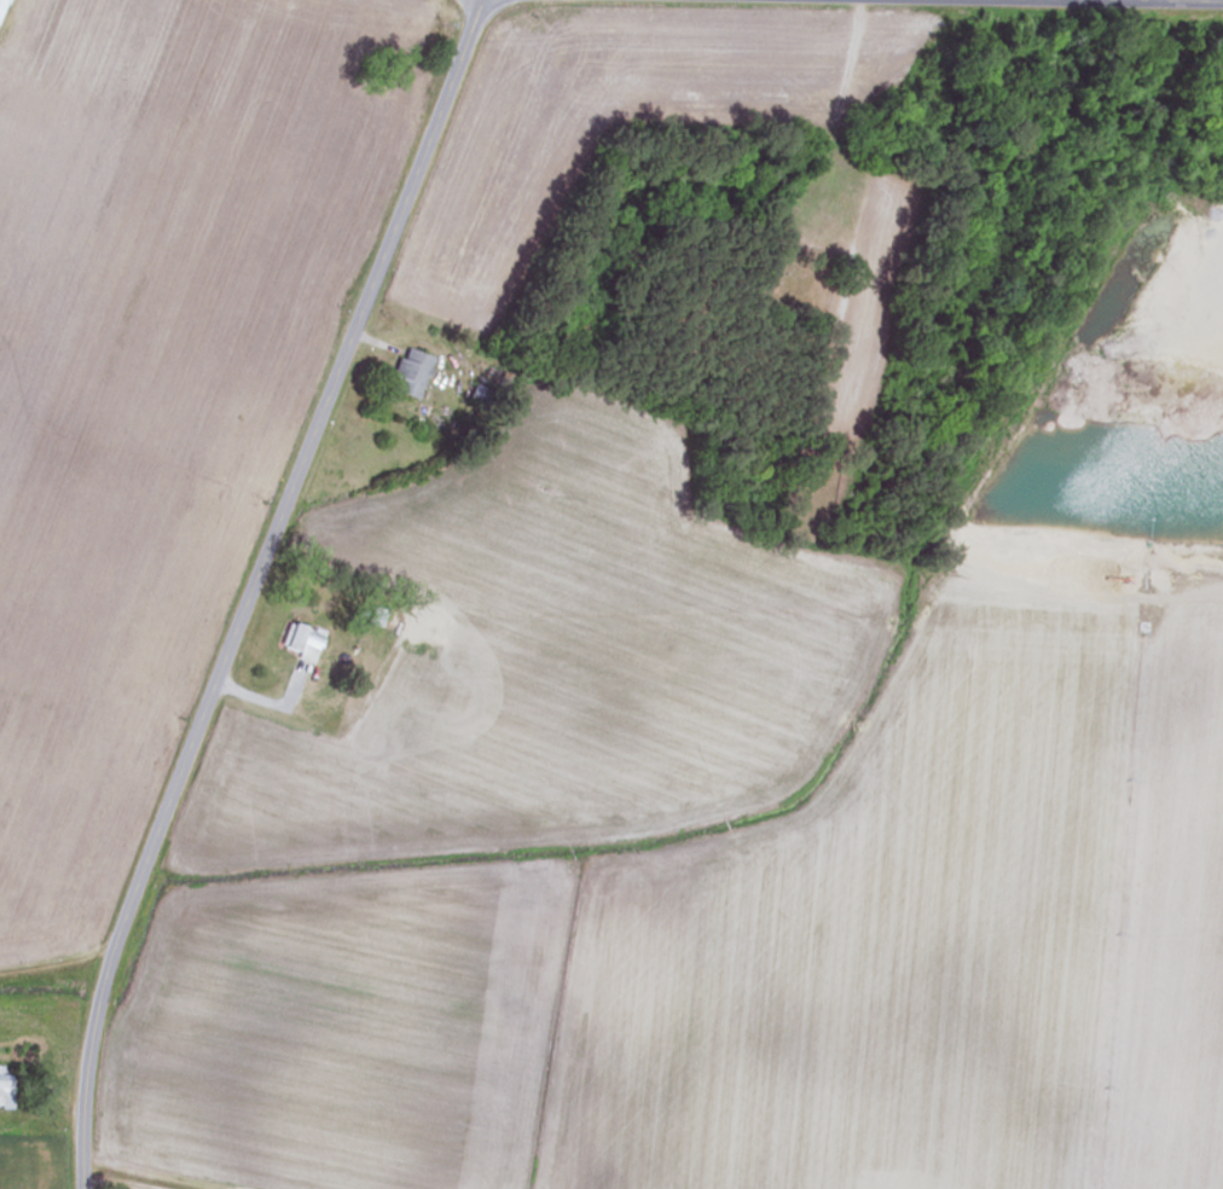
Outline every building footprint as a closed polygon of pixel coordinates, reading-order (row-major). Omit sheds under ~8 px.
[(430,357),(401,347),(387,389),(415,400),(430,357)] [(311,662),(321,634),(286,622),(276,650),(311,662)] [(11,1068),(0,1068),(0,1108),(11,1108),(11,1068)]
